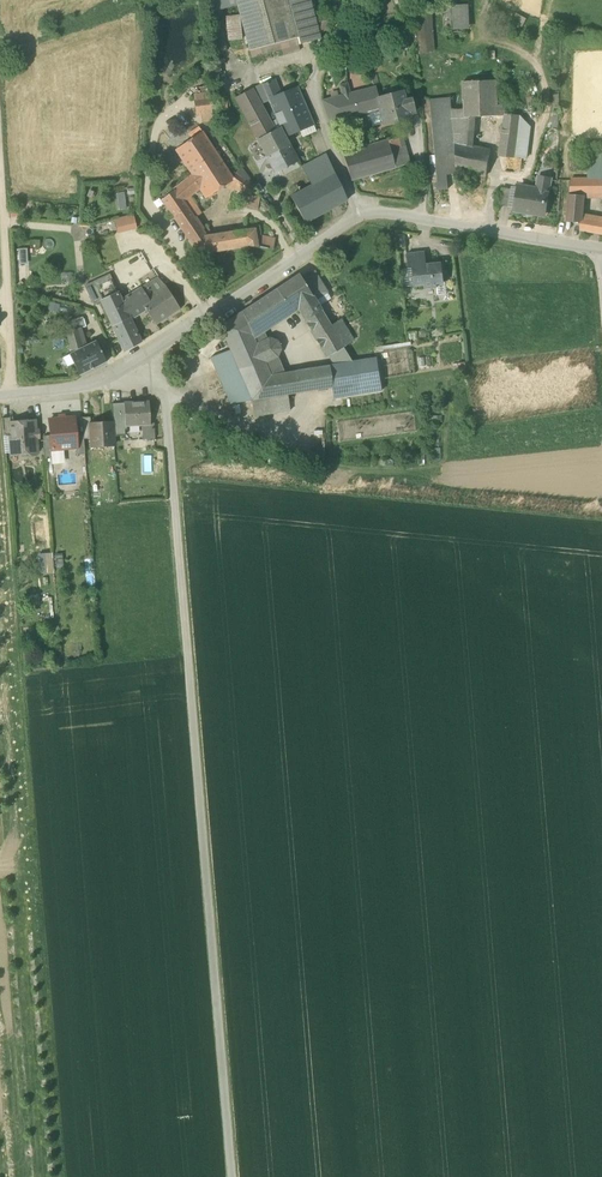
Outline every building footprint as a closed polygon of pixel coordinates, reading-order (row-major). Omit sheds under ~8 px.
[(236,3),(235,0),(208,0),(209,10),(236,3)] [(236,3),(251,58),(320,39),(309,0),(235,0),(236,3)] [(469,4),(444,5),(444,20),(446,20),(446,30),(470,30),(469,4)] [(431,10),(413,12),(417,54),(435,53),(431,10)] [(527,19),(517,13),(511,22),(522,28),(527,19)] [(225,16),(228,41),(242,39),(239,15),(225,16)] [(391,38),(391,48),(408,48),(407,37),(391,38)] [(465,113),(465,117),(476,117),(505,116),(505,113),(506,105),(497,105),(496,80),(463,81),(464,100),(465,100),(465,113)] [(269,101),(280,127),(285,137),(299,131),(313,125),(297,87),(280,94),(274,81),(263,85),(269,101)] [(340,86),(342,95),(349,93),(347,84),(340,86)] [(263,85),(252,89),(261,105),(269,101),(263,85)] [(384,89),(386,96),(397,93),(395,86),(384,89)] [(374,87),(349,93),(342,95),(322,101),(329,123),(368,113),(379,110),(376,99),(377,98),(374,87)] [(275,130),(261,105),(252,89),(235,99),(257,139),(275,130)] [(408,118),(408,115),(404,102),(402,92),(397,93),(386,96),(377,98),(376,99),(379,110),(382,124),(382,125),(383,125),(408,118)] [(194,95),(197,114),(202,114),(211,113),(209,94),(194,95)] [(458,174),(457,169),(455,143),(452,108),(450,97),(428,99),(437,190),(448,189),(447,175),(458,174)] [(410,100),(404,102),(408,115),(413,113),(410,100)] [(459,109),(452,108),(455,143),(456,143),(473,147),(476,117),(465,117),(465,113),(459,111),(459,109)] [(382,124),(379,110),(368,113),(371,127),(382,124)] [(211,113),(202,114),(202,121),(212,120),(211,113)] [(500,155),(514,157),(519,118),(519,117),(520,115),(505,113),(505,116),(500,155)] [(514,157),(526,158),(530,129),(519,118),(514,157)] [(316,132),(313,125),(299,131),(302,138),(316,132)] [(297,161),(285,137),(280,127),(275,130),(257,139),(275,172),(297,161)] [(176,150),(192,175),(200,187),(199,188),(206,198),(225,185),(233,180),(233,179),(202,132),(176,150)] [(403,137),(388,141),(395,168),(410,164),(403,137)] [(342,154),(351,181),(395,169),(395,168),(388,141),(342,154)] [(456,143),(455,143),(457,169),(487,176),(492,150),(473,147),(456,143)] [(601,179),(601,153),(588,153),(588,179),(590,179),(601,179)] [(302,167),(311,185),(334,173),(325,154),(302,167)] [(249,202),(250,196),(234,185),(240,176),(255,187),(240,167),(233,179),(233,180),(225,185),(249,202)] [(541,167),(539,177),(548,179),(550,169),(541,167)] [(347,201),(334,173),(311,185),(291,197),(305,223),(347,201)] [(162,199),(184,231),(197,221),(194,218),(183,202),(189,197),(199,188),(200,187),(192,175),(162,199)] [(250,196),(251,197),(251,195),(255,187),(240,176),(234,185),(250,196)] [(538,177),(536,190),(546,191),(548,179),(539,177),(538,177)] [(571,179),(569,194),(583,195),(583,187),(589,188),(590,179),(588,179),(571,179)] [(583,197),(601,197),(601,179),(590,179),(589,188),(583,187),(583,195),(583,197)] [(512,189),(510,207),(515,208),(519,187),(511,185),(511,189),(512,189)] [(545,201),(546,191),(536,190),(519,187),(515,208),(515,210),(544,215),(546,204),(547,204),(547,202),(545,201)] [(499,205),(510,207),(512,189),(511,189),(502,188),(499,205)] [(124,192),(116,193),(118,211),(126,210),(124,192)] [(583,195),(569,194),(567,221),(581,221),(581,230),(591,231),(593,219),(582,217),(582,213),(583,197),(583,195)] [(247,209),(256,210),(259,197),(251,195),(251,197),(250,196),(249,202),(247,209)] [(201,214),(189,197),(183,202),(194,218),(201,214)] [(593,219),(601,221),(601,217),(582,213),(582,217),(593,219)] [(137,228),(133,214),(114,219),(118,233),(137,228)] [(599,233),(601,221),(593,219),(591,231),(599,233)] [(202,229),(197,221),(184,231),(189,239),(202,229)] [(208,225),(202,229),(206,237),(215,236),(208,225)] [(206,237),(202,229),(189,239),(200,254),(248,245),(257,247),(255,235),(254,230),(215,236),(206,237)] [(406,247),(405,234),(396,235),(398,248),(406,247)] [(275,239),(255,235),(257,247),(273,250),(275,239)] [(27,248),(18,248),(18,264),(28,264),(27,248)] [(407,254),(409,269),(413,268),(413,267),(427,266),(425,252),(407,254)] [(425,285),(425,289),(437,287),(437,283),(444,283),(442,264),(427,266),(413,267),(413,268),(415,286),(425,285)] [(405,287),(415,286),(413,268),(409,269),(403,269),(405,287)] [(314,272),(302,279),(312,296),(314,300),(327,293),(314,272)] [(289,311),(297,306),(312,296),(302,279),(299,274),(276,289),(289,311)] [(89,294),(94,304),(101,301),(118,293),(118,294),(119,294),(110,275),(93,283),(96,291),(89,294)] [(159,279),(141,290),(146,298),(165,286),(159,279)] [(445,282),(444,283),(437,283),(437,287),(438,295),(447,294),(445,282)] [(86,286),(89,294),(96,291),(93,283),(86,286)] [(165,286),(146,298),(140,302),(145,309),(156,325),(180,309),(165,286)] [(276,289),(241,312),(253,335),(262,329),(289,311),(276,289)] [(141,290),(122,302),(130,318),(145,309),(140,302),(146,298),(141,290)] [(141,342),(130,318),(122,302),(118,294),(118,293),(101,301),(125,352),(141,342)] [(314,300),(318,306),(331,299),(327,293),(314,300)] [(297,306),(306,320),(321,310),(318,306),(314,300),(312,296),(297,306)] [(60,304),(50,302),(48,310),(58,312),(60,304)] [(321,310),(306,320),(328,357),(343,347),(330,325),(321,310)] [(287,394),(297,392),(294,372),(284,373),(270,376),(264,362),(256,344),(253,335),(241,312),(220,326),(230,350),(252,400),(287,394)] [(70,322),(70,324),(78,322),(80,328),(80,329),(87,327),(84,318),(70,322)] [(341,319),(330,325),(343,347),(353,340),(341,319)] [(70,324),(72,330),(77,329),(78,329),(80,329),(80,328),(78,322),(70,324)] [(83,348),(78,329),(77,329),(72,330),(66,332),(71,351),(83,348)] [(253,335),(256,344),(267,339),(262,329),(253,335)] [(418,331),(406,332),(407,340),(419,339),(418,331)] [(269,338),(267,339),(256,344),(264,362),(277,357),(281,349),(277,341),(269,338)] [(74,364),(79,375),(106,362),(96,341),(83,348),(69,354),(74,364)] [(352,362),(343,347),(328,357),(334,365),(352,362)] [(230,404),(252,400),(230,350),(211,357),(230,404)] [(67,367),(74,364),(69,354),(62,358),(67,367)] [(284,373),(277,357),(264,362),(270,376),(284,373)] [(377,358),(352,362),(334,365),(329,366),(332,387),(334,398),(382,390),(377,358)] [(297,392),(332,387),(329,366),(294,372),(297,392)] [(290,411),(287,394),(252,400),(254,416),(290,411)] [(111,404),(112,423),(113,436),(125,436),(124,430),(126,430),(126,426),(143,425),(150,425),(150,424),(149,402),(111,404)] [(83,433),(83,439),(91,439),(90,424),(91,424),(90,417),(82,418),(83,433)] [(2,419),(3,436),(10,436),(9,424),(10,424),(10,418),(2,419)] [(50,436),(52,450),(62,449),(76,448),(77,448),(76,434),(75,418),(49,420),(50,436)] [(337,423),(341,440),(355,436),(351,419),(337,423)] [(19,453),(22,455),(28,455),(30,452),(37,452),(36,440),(34,438),(33,432),(35,430),(35,422),(10,424),(9,424),(10,436),(12,453),(12,454),(19,453)] [(114,445),(113,436),(112,423),(91,424),(90,424),(91,439),(91,447),(114,445)] [(143,425),(144,440),(154,439),(154,423),(150,424),(150,425),(143,425)] [(76,448),(77,455),(85,454),(83,439),(83,433),(76,434),(77,448),(76,448)] [(10,436),(3,436),(5,453),(12,453),(10,436)] [(43,436),(45,458),(53,457),(52,450),(50,436),(43,436)] [(52,450),(53,457),(53,464),(63,463),(62,449),(52,450)] [(39,566),(49,564),(47,553),(36,555),(38,566),(39,566)] [(63,553),(55,554),(56,568),(64,568),(63,553)] [(49,564),(39,566),(40,573),(51,571),(49,564)]
